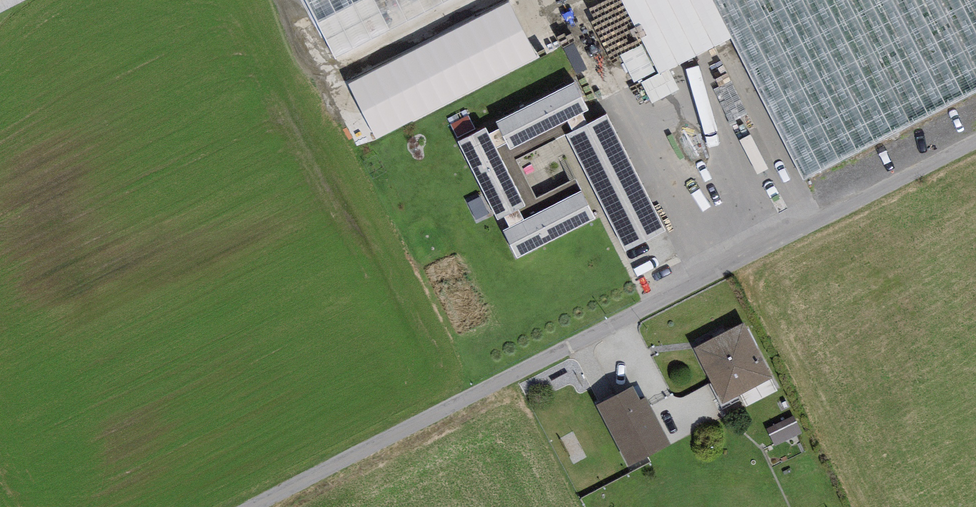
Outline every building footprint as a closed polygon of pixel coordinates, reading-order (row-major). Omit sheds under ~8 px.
[(22,0),(0,0),(0,11),(22,0)] [(334,59),(461,0),(306,0),(334,59)] [(975,84),(975,0),(627,0),(650,49),(650,52),(625,51),(652,111),(686,95),(674,69),(739,38),(799,167),(975,84)] [(519,3),(352,78),(379,138),(546,63),(519,3)] [(574,86),(497,126),(499,131),(507,146),(511,153),(568,123),(582,116),(588,113),(574,86)] [(473,116),(454,125),(460,138),(479,129),(473,116)] [(582,116),(568,123),(573,136),(588,128),(582,116)] [(573,136),(568,138),(625,254),(664,234),(607,119),(588,128),(573,136)] [(486,130),(458,144),(497,222),(504,219),(519,211),(525,208),(496,151),(489,136),(486,130)] [(507,146),(499,131),(489,136),(496,151),(507,146)] [(596,221),(582,194),(525,224),(510,232),(504,235),(517,262),(596,221)] [(519,211),(504,219),(510,232),(525,224),(519,211)] [(745,324),(693,350),(721,406),(773,380),(745,324)] [(633,390),(598,409),(630,469),(671,446),(646,399),(639,402),(633,390)] [(781,446),(806,432),(801,423),(776,437),(781,446)]
